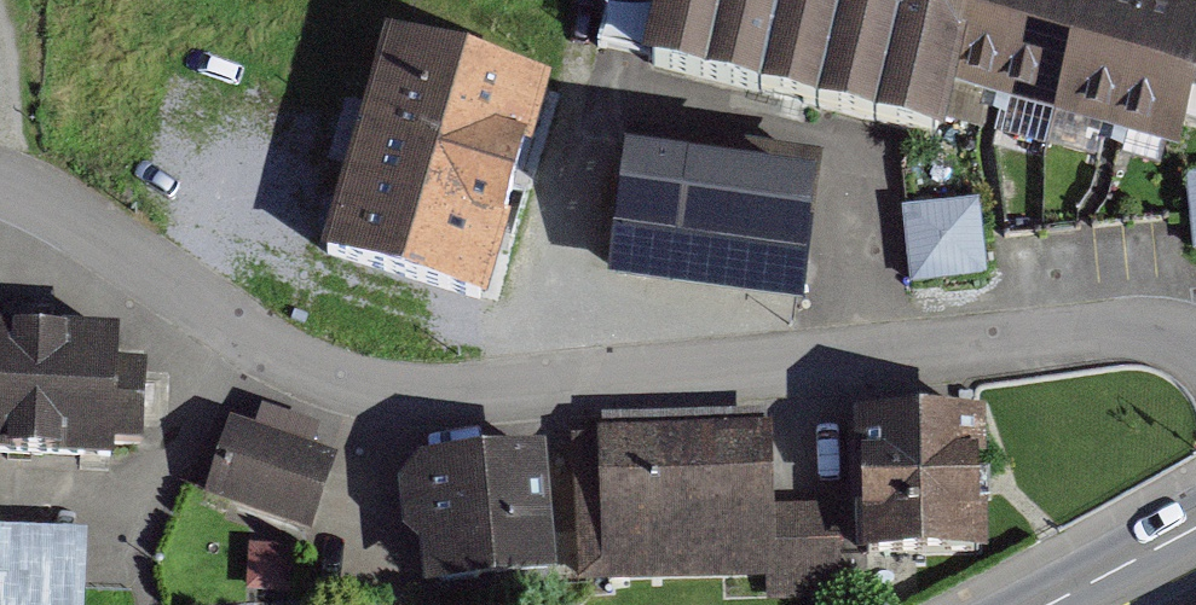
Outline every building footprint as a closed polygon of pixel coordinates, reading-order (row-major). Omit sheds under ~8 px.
[(1137,0),(625,0),(608,74),(931,146),(940,103),(1166,153),(1180,89),(1195,92),(1195,13),(1137,0)] [(541,87),(389,45),(329,263),(481,304),(541,87)] [(811,167),(633,144),(617,268),(794,291),(811,167)] [(1186,177),(1195,251),(1195,176),(1186,177)] [(905,210),(912,281),(984,274),(976,202),(905,210)] [(133,458),(137,367),(110,366),(112,334),(0,329),(0,452),(133,458)] [(970,413),(843,415),(845,508),(775,510),(773,427),(577,431),(580,578),(767,574),(767,595),(838,594),(837,558),(973,555),(970,413)] [(327,449),(229,419),(205,498),(302,528),(327,449)] [(530,454),(402,465),(413,594),(541,584),(530,454)] [(76,539),(1,539),(1,594),(75,594),(76,539)]
